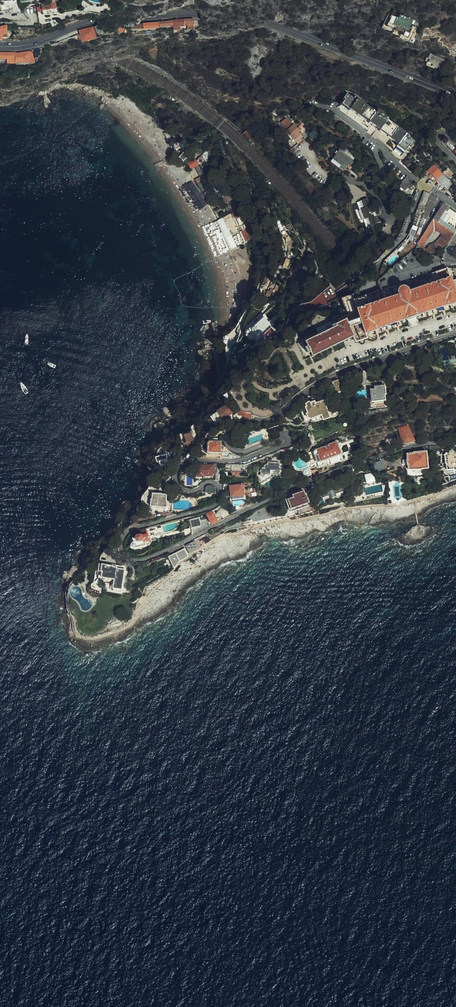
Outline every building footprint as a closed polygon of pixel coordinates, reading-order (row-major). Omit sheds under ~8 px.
[(59,1),(43,3),(44,11),(44,15),(61,13),(59,1)] [(414,40),(420,28),(413,25),(416,20),(401,14),(400,17),(393,14),(393,15),(388,25),(394,28),(395,28),(395,30),(401,32),(402,33),(401,34),(402,35),(407,37),(408,38),(414,40)] [(184,20),(184,26),(188,26),(188,29),(187,31),(195,31),(195,30),(199,29),(199,22),(194,22),(194,20),(189,20),(184,20)] [(4,40),(4,35),(8,35),(8,26),(0,28),(0,40),(4,40)] [(83,43),(96,40),(93,28),(80,31),(81,35),(75,37),(76,39),(79,39),(83,43)] [(17,53),(0,53),(0,60),(8,60),(8,63),(8,64),(17,64),(17,63),(31,63),(31,54),(17,54),(17,53)] [(442,71),(446,61),(431,54),(429,59),(431,59),(428,65),(442,71)] [(410,146),(411,148),(415,143),(408,138),(409,136),(387,121),(388,120),(385,118),(385,115),(383,114),(381,114),(377,112),(377,113),(355,98),(354,100),(347,95),(345,98),(346,100),(339,109),(350,117),(368,131),(371,127),(375,130),(370,136),(376,141),(377,139),(392,150),(391,152),(400,161),(406,151),(409,148),(410,146)] [(294,141),(301,134),(292,123),(293,121),(288,114),(286,117),(287,118),(281,124),(287,131),(286,132),(294,141)] [(249,130),(245,135),(252,141),(256,137),(249,130)] [(170,132),(172,141),(182,139),(180,131),(170,132)] [(190,143),(184,146),(186,151),(188,150),(192,153),(194,152),(191,149),(192,149),(190,143)] [(203,143),(202,143),(194,149),(200,156),(207,149),(203,143)] [(340,151),(332,162),(345,171),(349,165),(351,166),(355,159),(353,158),(354,157),(352,156),(350,158),(340,151)] [(199,165),(197,162),(195,160),(187,164),(191,170),(195,168),(199,165)] [(453,163),(449,167),(444,172),(449,177),(454,172),(453,172),(455,169),(455,166),(453,163)] [(184,164),(171,167),(173,173),(185,171),(184,164)] [(205,176),(203,173),(199,165),(195,168),(200,176),(194,180),(197,184),(206,178),(205,176)] [(425,174),(433,182),(437,179),(442,174),(434,166),(425,174)] [(214,170),(210,173),(220,190),(224,188),(214,170)] [(444,172),(442,174),(437,179),(453,194),(455,191),(455,185),(449,177),(444,172)] [(210,173),(205,176),(206,178),(211,186),(215,193),(220,190),(210,173)] [(409,182),(411,180),(407,176),(402,182),(403,183),(400,187),(404,191),(408,187),(410,189),(413,185),(411,183),(409,182)] [(402,260),(411,252),(417,247),(417,244),(423,236),(418,234),(426,218),(430,214),(435,204),(438,198),(434,195),(424,191),(413,221),(409,235),(415,238),(411,242),(410,242),(396,254),(402,260)] [(231,199),(228,193),(225,195),(221,197),(222,200),(223,199),(226,203),(230,202),(229,200),(231,199)] [(329,194),(326,198),(337,205),(339,201),(335,198),(336,196),(335,195),(333,197),(329,194)] [(357,203),(360,209),(365,207),(362,200),(357,203)] [(234,218),(242,214),(236,203),(230,205),(233,212),(229,214),(234,218)] [(445,247),(447,244),(450,240),(454,233),(455,228),(455,212),(451,209),(444,204),(423,236),(417,244),(420,246),(432,254),(438,251),(441,249),(445,247)] [(247,222),(245,213),(242,214),(234,218),(246,242),(251,240),(247,222)] [(245,242),(246,242),(234,218),(229,214),(227,215),(228,218),(225,220),(226,222),(224,223),(223,225),(225,230),(229,228),(233,235),(240,232),(245,242)] [(238,246),(245,242),(240,232),(233,235),(238,246)] [(258,259),(249,260),(249,267),(257,267),(258,259)] [(356,344),(368,339),(366,334),(376,330),(376,329),(407,319),(417,316),(417,315),(448,305),(448,306),(455,303),(455,294),(455,291),(452,282),(447,269),(433,274),(434,278),(403,289),(402,286),(353,303),(351,298),(345,300),(350,315),(347,315),(357,337),(356,344)] [(341,297),(331,302),(334,310),(345,306),(341,297)] [(266,341),(262,337),(257,341),(254,337),(255,335),(250,330),(264,317),(265,316),(264,315),(246,332),(246,333),(246,335),(247,337),(257,349),(266,341)] [(312,357),(357,337),(347,315),(333,320),(335,325),(332,326),(334,329),(305,341),(312,357)] [(264,317),(250,330),(255,335),(254,337),(257,341),(262,337),(271,328),(268,324),(269,323),(264,317)] [(447,347),(445,349),(443,351),(442,354),(443,368),(455,366),(455,344),(447,347)] [(342,389),(339,381),(333,383),(335,388),(334,389),(336,393),(343,391),(342,389)] [(376,390),(371,391),(373,402),(385,401),(385,395),(386,395),(385,386),(375,387),(376,390)] [(310,418),(310,419),(312,419),(322,415),(323,419),(324,420),(329,418),(329,417),(327,414),(327,413),(328,413),(324,402),(315,405),(314,403),(311,404),(311,403),(311,404),(310,403),(308,403),(308,404),(307,405),(306,405),(307,408),(306,408),(308,414),(307,415),(309,419),(310,418)] [(242,411),(239,407),(234,411),(230,405),(227,405),(227,406),(226,408),(216,415),(220,422),(235,412),(236,414),(238,414),(244,417),(245,412),(242,411)] [(301,405),(299,407),(304,422),(309,420),(309,419),(307,415),(305,408),(301,405)] [(410,430),(401,432),(404,444),(414,441),(410,430)] [(192,433),(184,435),(186,443),(185,445),(190,447),(194,441),(192,433)] [(208,440),(205,440),(200,440),(197,440),(196,441),(195,451),(208,452),(208,440)] [(338,441),(327,445),(327,446),(314,451),(315,455),(308,458),(311,468),(312,467),(312,469),(328,464),(329,465),(343,460),(341,454),(342,454),(341,450),(343,449),(341,445),(340,446),(338,441)] [(408,461),(407,461),(408,464),(409,465),(409,470),(415,469),(416,470),(422,470),(422,469),(428,468),(427,452),(414,454),(408,454),(408,461)] [(447,454),(446,455),(446,456),(447,464),(447,463),(448,470),(454,470),(455,471),(455,453),(453,452),(452,452),(450,454),(447,454)] [(166,459),(168,459),(167,456),(163,457),(162,456),(155,458),(157,467),(165,465),(166,466),(168,465),(166,459)] [(376,471),(384,469),(382,460),(374,463),(376,471)] [(277,464),(276,463),(269,463),(268,464),(265,466),(265,468),(262,469),(261,472),(263,473),(262,474),(265,476),(266,474),(271,474),(271,469),(276,469),(275,471),(280,471),(280,470),(282,469),(281,468),(281,465),(280,464),(277,464)] [(214,476),(214,473),(214,466),(198,466),(198,477),(204,477),(204,476),(214,476)] [(303,470),(306,476),(312,473),(311,468),(303,470)] [(295,473),(286,477),(290,484),(298,480),(295,473)] [(374,473),(365,474),(367,483),(375,481),(374,473)] [(206,487),(205,493),(215,494),(216,489),(214,487),(211,486),(208,486),(206,487)] [(231,497),(244,495),(243,486),(230,487),(231,497)] [(318,489),(312,491),(315,499),(321,497),(318,489)] [(299,510),(301,510),(308,507),(307,504),(310,503),(308,498),(309,497),(308,493),(305,494),(304,491),(293,495),(294,498),(287,500),(289,509),(294,508),(297,507),(299,510)] [(166,496),(153,495),(152,501),(146,501),(146,505),(151,505),(151,507),(148,507),(147,515),(156,514),(157,513),(165,513),(165,508),(167,508),(167,502),(166,502),(166,496)] [(301,510),(303,515),(307,514),(316,511),(314,505),(308,507),(301,510)] [(213,513),(207,514),(212,524),(217,522),(213,513)] [(199,519),(190,521),(192,529),(201,526),(199,519)] [(136,538),(133,539),(134,543),(134,544),(133,545),(132,546),(133,548),(134,548),(135,548),(146,546),(145,542),(149,541),(148,534),(156,532),(155,527),(146,529),(147,531),(142,532),(143,536),(141,536),(140,535),(137,536),(136,538)] [(195,542),(186,547),(190,554),(199,549),(195,542)] [(170,558),(175,567),(179,562),(189,556),(185,549),(170,558)] [(110,566),(100,564),(99,571),(103,572),(102,578),(105,578),(105,579),(109,580),(109,579),(115,579),(113,591),(121,592),(121,590),(122,590),(125,569),(125,567),(111,565),(110,566)] [(100,593),(101,589),(100,589),(97,589),(95,588),(93,587),(93,585),(92,585),(91,586),(90,589),(90,591),(91,594),(93,594),(95,596),(97,596),(98,595),(100,594),(100,593)]
